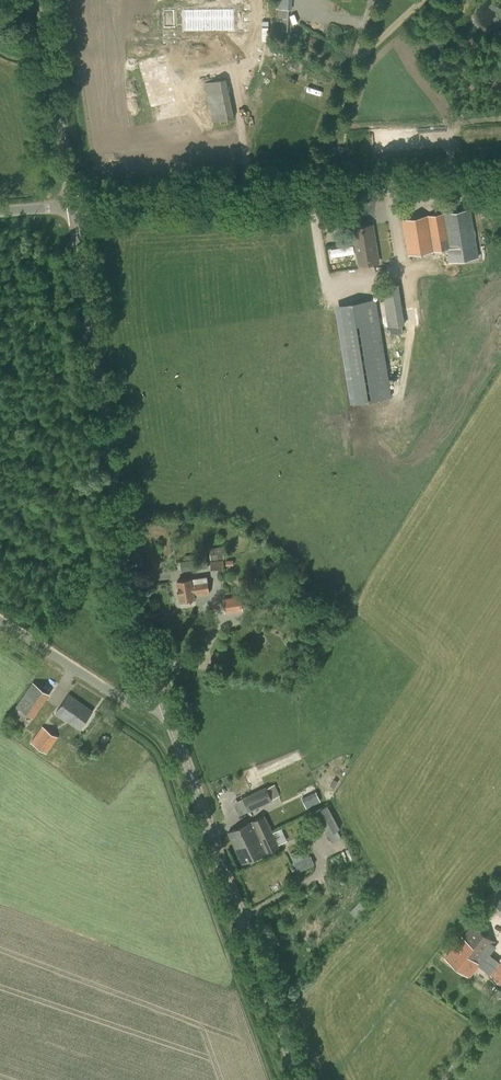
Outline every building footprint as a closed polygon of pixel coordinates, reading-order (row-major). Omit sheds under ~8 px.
[(284,8),(293,8),(293,0),(284,0),(284,8)] [(173,3),(162,3),(161,20),(172,21),(173,3)] [(244,7),(182,4),(181,26),(194,26),(193,37),(213,38),(213,28),(232,29),(232,18),(243,18),(244,7)] [(234,118),(228,77),(207,81),(213,121),(234,118)] [(168,132),(200,127),(197,102),(194,103),(192,84),(162,88),(168,132)] [(481,217),(492,216),(491,202),(479,203),(481,217)] [(450,262),(479,257),(471,209),(445,213),(403,220),(409,255),(448,248),(450,262)] [(359,265),(379,262),(373,225),(353,228),(359,265)] [(329,247),(330,255),(355,254),(355,245),(329,247)] [(402,324),(405,324),(400,284),(383,286),(390,334),(403,332),(402,324)] [(359,403),(392,397),(376,300),(343,306),(359,403)] [(210,559),(224,558),(223,547),(210,548),(210,559)] [(182,571),(208,567),(207,557),(180,561),(182,571)] [(211,571),(224,570),(224,560),(210,561),(211,571)] [(194,595),(209,593),(207,576),(177,581),(180,600),(181,600),(182,606),(190,605),(189,599),(195,598),(194,595)] [(223,599),(225,613),(242,610),(240,596),(223,599)] [(313,615),(321,605),(311,597),(303,608),(313,615)] [(34,718),(51,694),(33,682),(9,716),(25,727),(32,717),(34,718)] [(80,729),(83,725),(93,711),(69,694),(56,713),(80,729)] [(47,754),(59,737),(42,726),(31,742),(47,754)] [(242,798),(249,811),(272,800),(265,786),(242,798)] [(308,806),(321,800),(315,786),(301,792),(308,806)] [(315,813),(322,826),(326,835),(340,828),(327,804),(314,811),(315,813)] [(228,832),(235,847),(259,836),(260,838),(272,832),(264,816),(228,832)] [(242,863),(279,846),(272,832),(260,838),(259,836),(235,847),(242,863)] [(298,871),(315,864),(311,855),(294,862),(298,871)] [(492,909),(500,897),(500,886),(498,884),(484,902),(492,909)] [(496,943),(474,925),(464,937),(462,936),(445,958),(470,977),(479,965),(500,982),(500,946),(496,943)]
